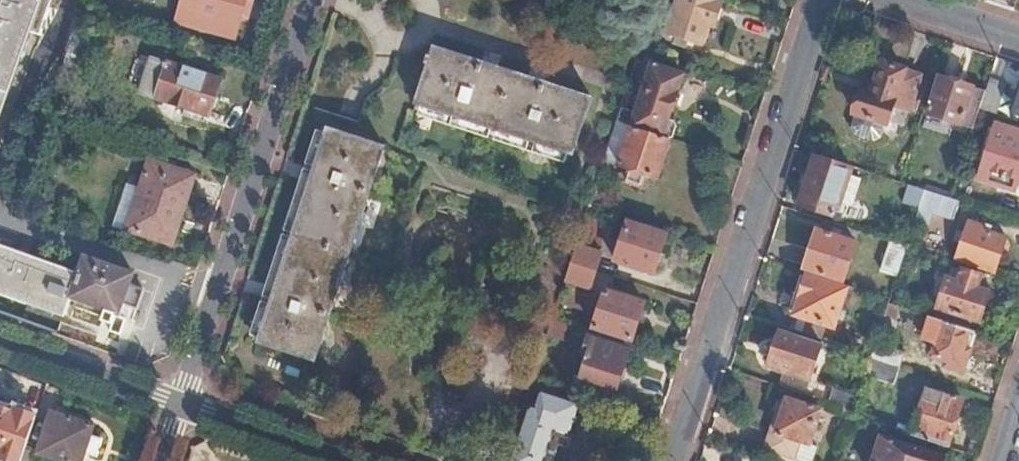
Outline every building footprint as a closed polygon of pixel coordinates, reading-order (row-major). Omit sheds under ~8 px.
[(20,40),(18,39),(22,30),(40,37),(52,0),(0,0),(0,95),(20,40)] [(244,0),(183,0),(177,21),(233,36),(244,0)] [(667,32),(702,44),(709,24),(713,26),(721,3),(713,0),(678,0),(667,32)] [(93,20),(79,15),(59,72),(77,78),(92,35),(89,34),(93,20)] [(37,45),(40,37),(22,30),(18,39),(20,40),(37,45)] [(589,98),(433,45),(415,101),(571,153),(589,98)] [(158,97),(169,63),(154,58),(143,92),(158,97)] [(855,109),(858,110),(884,119),(888,120),(896,96),(913,102),(922,73),(905,68),(906,65),(885,59),(877,81),(873,79),(870,90),(863,88),(855,109)] [(222,81),(169,63),(158,97),(210,115),(222,81)] [(636,111),(621,106),(616,122),(631,126),(669,138),(674,137),(679,125),(676,120),(671,118),(686,74),(655,65),(640,112),(636,111)] [(1005,75),(991,70),(981,101),(995,106),(997,98),(1005,75)] [(975,85),(941,74),(929,111),(962,122),(975,85)] [(1014,104),(997,98),(995,106),(1012,112),(1013,106),(1014,104)] [(884,119),(858,110),(851,130),(872,137),(879,136),(884,119)] [(631,126),(616,122),(605,157),(604,159),(619,164),(631,126)] [(669,138),(631,126),(619,164),(656,177),(669,138)] [(995,126),(980,175),(1013,185),(1016,177),(1018,178),(1018,130),(1016,129),(1014,134),(995,126)] [(385,153),(327,134),(255,345),(313,364),(385,153)] [(852,166),(815,154),(801,200),(835,211),(837,206),(839,208),(844,191),(854,195),(861,175),(850,171),(852,166)] [(195,174),(148,159),(126,227),(173,242),(195,174)] [(927,188),(912,183),(907,200),(922,205),(927,188)] [(927,188),(922,205),(921,207),(952,217),(959,198),(950,195),(927,188)] [(984,224),(970,218),(958,255),(996,269),(1006,235),(983,227),(984,224)] [(665,235),(627,222),(616,260),(653,271),(665,235)] [(858,238),(817,225),(805,263),(845,277),(858,238)] [(909,244),(892,239),(884,264),(901,269),(909,244)] [(571,261),(595,269),(601,252),(577,244),(571,261)] [(62,314),(70,294),(104,307),(106,300),(122,305),(136,309),(144,288),(129,283),(133,272),(85,254),(76,277),(0,249),(0,292),(62,314)] [(589,288),(595,269),(571,261),(565,280),(589,288)] [(949,306),(973,313),(982,316),(990,288),(978,284),(982,272),(963,266),(959,278),(948,274),(939,303),(949,306)] [(797,307),(796,310),(833,323),(837,324),(849,285),(807,272),(806,274),(802,272),(791,305),(797,307)] [(643,302),(606,289),(594,326),(632,339),(643,302)] [(119,312),(122,305),(106,300),(104,307),(119,312)] [(901,304),(891,300),(887,311),(898,315),(901,304)] [(945,318),(969,327),(973,313),(949,306),(945,318)] [(833,323),(796,310),(790,328),(827,339),(833,323)] [(963,370),(977,329),(969,327),(945,318),(930,314),(923,336),(938,341),(932,360),(963,370)] [(554,351),(564,322),(553,319),(543,348),(554,351)] [(822,340),(781,327),(770,361),(773,362),(807,373),(811,375),(822,340)] [(629,349),(589,337),(584,353),(590,356),(583,377),(616,387),(618,384),(621,385),(627,367),(623,366),(629,349)] [(872,356),(900,366),(905,351),(877,342),(872,356)] [(895,380),(900,366),(872,356),(868,371),(895,380)] [(773,362),(767,377),(802,389),(807,373),(773,362)] [(856,407),(861,393),(832,385),(832,386),(828,398),(846,403),(856,407)] [(912,432),(950,444),(964,398),(927,386),(916,423),(912,432)] [(541,392),(536,408),(532,406),(514,460),(544,460),(554,432),(568,436),(578,404),(541,392)] [(764,448),(804,460),(812,460),(819,441),(812,439),(822,407),(788,395),(786,400),(777,428),(771,426),(764,448)] [(780,398),(771,426),(777,428),(786,400),(780,398)] [(67,401),(63,413),(65,413),(80,418),(84,407),(67,401)] [(854,414),(856,407),(846,403),(840,423),(850,426),(854,414)] [(0,404),(0,448),(1,448),(15,409),(0,404)] [(52,409),(37,450),(71,460),(81,460),(93,423),(80,418),(65,413),(63,413),(52,409)] [(912,432),(916,423),(902,418),(899,428),(912,432)] [(881,435),(873,460),(944,460),(946,456),(881,435)] [(21,460),(31,460),(35,452),(25,448),(21,460)]
